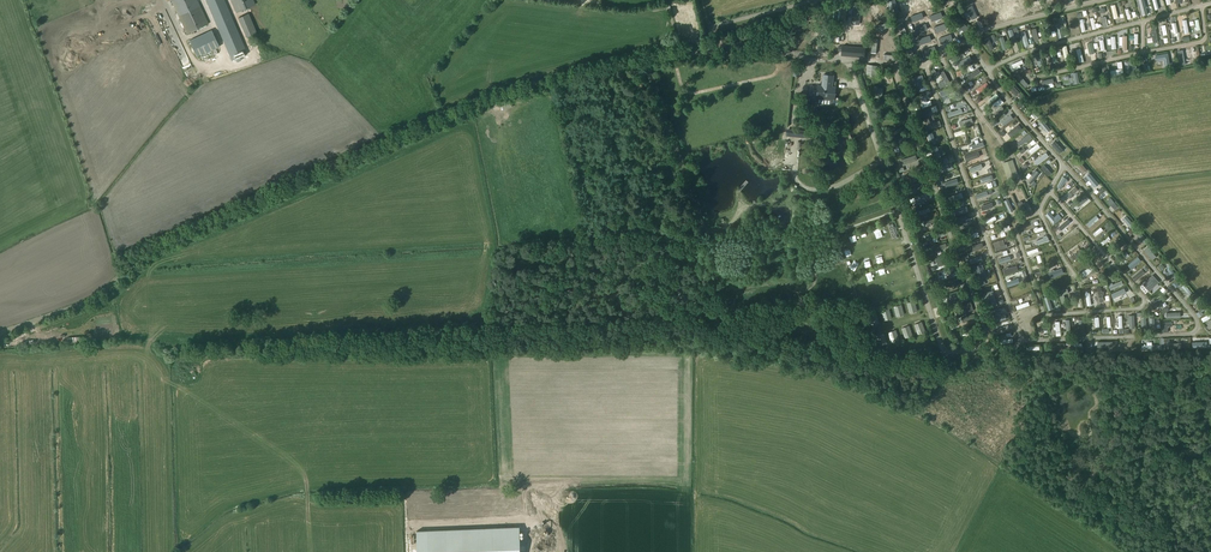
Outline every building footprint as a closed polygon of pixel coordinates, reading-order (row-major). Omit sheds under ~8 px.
[(186,34),(208,24),(197,0),(170,0),(186,34)] [(232,62),(248,55),(224,0),(205,0),(232,62)] [(236,13),(255,4),(253,0),(230,0),(236,13)] [(1115,4),(1110,5),(1113,19),(1118,18),(1115,4)] [(157,9),(162,27),(170,24),(164,6),(157,9)] [(247,14),(237,18),(243,37),(254,34),(247,14)] [(1093,17),(1089,18),(1092,30),(1096,29),(1096,28),(1098,27),(1098,23),(1095,23),(1094,21),(1096,21),(1095,19),(1094,20),(1093,17)] [(883,37),(879,22),(865,26),(869,41),(883,37)] [(1043,26),(1047,38),(1051,36),(1048,24),(1043,26)] [(1060,24),(1055,25),(1058,38),(1063,37),(1060,24)] [(197,57),(219,47),(211,30),(189,40),(197,57)] [(1025,33),(1020,34),(1024,49),(1029,48),(1025,33)] [(989,37),(984,40),(989,51),(994,49),(989,37)] [(1077,40),(1070,43),(1072,50),(1079,47),(1077,40)] [(62,65),(69,67),(75,43),(68,41),(62,65)] [(1066,45),(1061,46),(1064,60),(1070,59),(1066,45)] [(842,46),(842,47),(838,46),(838,51),(842,52),(841,55),(864,57),(865,49),(842,46)] [(1081,48),(1075,49),(1079,63),(1084,61),(1081,48)] [(1197,58),(1194,52),(1180,59),(1184,65),(1197,58)] [(1155,55),(1156,60),(1163,59),(1164,65),(1169,64),(1167,53),(1155,55)] [(1040,54),(1035,56),(1038,65),(1044,63),(1040,54)] [(960,63),(969,59),(967,55),(958,60),(960,63)] [(1133,72),(1131,65),(1136,64),(1135,58),(1124,61),(1127,74),(1133,72)] [(1021,59),(1013,64),(1016,68),(1023,63),(1021,59)] [(978,67),(967,74),(970,79),(980,73),(978,67)] [(943,70),(939,72),(943,79),(939,82),(941,86),(950,82),(943,70)] [(922,74),(913,77),(918,91),(927,88),(922,74)] [(835,87),(832,87),(833,76),(823,75),(822,86),(818,85),(816,97),(834,99),(835,87)] [(1027,83),(1020,75),(1016,78),(1024,86),(1027,83)] [(1014,95),(1019,91),(1012,84),(1008,88),(1014,95)] [(981,85),(969,92),(972,96),(983,89),(981,85)] [(988,102),(997,96),(994,93),(986,99),(988,102)] [(965,101),(957,104),(961,114),(969,110),(965,101)] [(934,109),(937,109),(935,104),(924,107),(925,111),(927,111),(928,116),(935,114),(934,109)] [(996,118),(1008,108),(1004,104),(992,113),(996,118)] [(928,117),(923,119),(927,130),(941,125),(939,120),(930,123),(928,117)] [(974,119),(965,122),(966,127),(976,123),(974,119)] [(1039,133),(1042,131),(1044,134),(1048,132),(1042,122),(1038,125),(1040,127),(1037,129),(1039,133)] [(1018,123),(1007,132),(1011,137),(1022,127),(1018,123)] [(806,131),(786,129),(786,136),(801,138),(801,141),(804,142),(804,138),(805,138),(806,131)] [(964,129),(954,132),(955,137),(966,134),(964,129)] [(944,132),(934,135),(936,140),(939,139),(940,143),(938,144),(939,148),(948,146),(945,136),(944,132)] [(1028,132),(1016,142),(1020,147),(1032,137),(1028,132)] [(1048,145),(1056,153),(1061,149),(1053,140),(1054,140),(1053,140),(1048,145)] [(983,141),(969,145),(971,151),(985,147),(983,141)] [(1038,142),(1029,150),(1032,154),(1041,146),(1038,142)] [(963,156),(965,161),(979,157),(977,151),(963,156)] [(1050,156),(1047,151),(1035,159),(1039,163),(1050,156)] [(916,155),(901,160),(903,164),(918,160),(916,155)] [(1008,180),(1018,176),(1012,157),(1002,161),(1008,180)] [(1077,161),(1073,164),(1081,173),(1085,170),(1077,161)] [(981,163),(970,167),(971,172),(983,167),(981,163)] [(1052,172),(1045,164),(1040,167),(1048,176),(1052,172)] [(1031,184),(1040,173),(1035,169),(1027,181),(1031,184)] [(979,178),(981,182),(993,179),(992,173),(979,178)] [(1040,180),(1038,182),(1046,188),(1048,185),(1046,183),(1047,182),(1044,180),(1043,182),(1040,180)] [(1069,190),(1061,197),(1065,201),(1072,194),(1069,190)] [(930,192),(919,196),(921,201),(927,199),(930,204),(935,202),(933,196),(931,197),(930,192)] [(1008,198),(1003,200),(1008,210),(1012,209),(1008,198)] [(1112,208),(1116,205),(1109,198),(1106,201),(1112,208)] [(1049,211),(1045,215),(1053,225),(1062,217),(1058,213),(1054,217),(1049,211)] [(1128,227),(1131,224),(1123,215),(1120,218),(1128,227)] [(893,239),(897,238),(892,223),(888,225),(893,239)] [(1074,224),(1063,233),(1065,237),(1077,227),(1074,224)] [(1106,234),(1097,242),(1101,246),(1110,237),(1106,234)] [(1048,237),(1037,241),(1038,246),(1049,241),(1048,237)] [(998,241),(993,242),(995,251),(1007,247),(1006,244),(999,246),(998,241)] [(946,242),(933,246),(935,251),(947,246),(946,242)] [(1117,248),(1114,245),(1110,248),(1107,244),(1103,248),(1108,255),(1117,248)] [(1150,260),(1154,256),(1145,246),(1141,250),(1150,260)] [(1077,251),(1074,247),(1063,254),(1066,257),(1077,251)] [(1127,247),(1116,258),(1119,261),(1130,249),(1127,247)] [(948,253),(935,259),(938,267),(952,262),(948,253)] [(986,253),(972,259),(974,264),(988,259),(986,253)] [(1129,264),(1140,257),(1138,254),(1128,261),(1129,264)] [(1108,263),(1104,259),(1094,267),(1098,271),(1108,263)] [(936,271),(938,276),(959,270),(957,264),(936,271)] [(982,264),(974,267),(978,280),(987,277),(982,264)] [(1017,264),(1003,269),(1005,275),(1019,270),(1017,264)] [(1062,274),(1061,269),(1050,272),(1052,277),(1062,274)] [(1149,284),(1149,283),(1157,277),(1153,271),(1138,283),(1143,289),(1149,284)] [(1022,277),(1011,281),(1013,286),(1024,282),(1022,277)] [(1122,280),(1109,286),(1111,290),(1123,285),(1122,280)] [(1188,296),(1192,293),(1185,285),(1182,288),(1188,296)] [(1063,294),(1068,293),(1067,289),(1058,292),(1061,304),(1066,303),(1063,294)] [(993,290),(983,294),(987,308),(997,305),(993,290)] [(1133,292),(1125,297),(1127,301),(1136,296),(1133,292)] [(1199,310),(1195,311),(1197,316),(1202,314),(1202,313),(1205,311),(1199,298),(1193,301),(1191,296),(1187,298),(1189,305),(1193,303),(1194,307),(1197,306),(1199,310)] [(970,301),(954,307),(956,312),(962,310),(962,311),(965,310),(966,313),(973,310),(970,301)] [(1030,306),(1028,301),(1015,306),(1017,310),(1030,306)] [(1201,321),(1210,317),(1209,312),(1199,317),(1201,321)] [(973,313),(961,317),(963,323),(975,319),(973,313)] [(1006,318),(1004,313),(992,318),(994,323),(1006,318)] [(1172,322),(1162,322),(1163,333),(1167,333),(1167,327),(1172,326),(1172,322)] [(519,527),(417,531),(417,551),(520,551),(519,527)]
